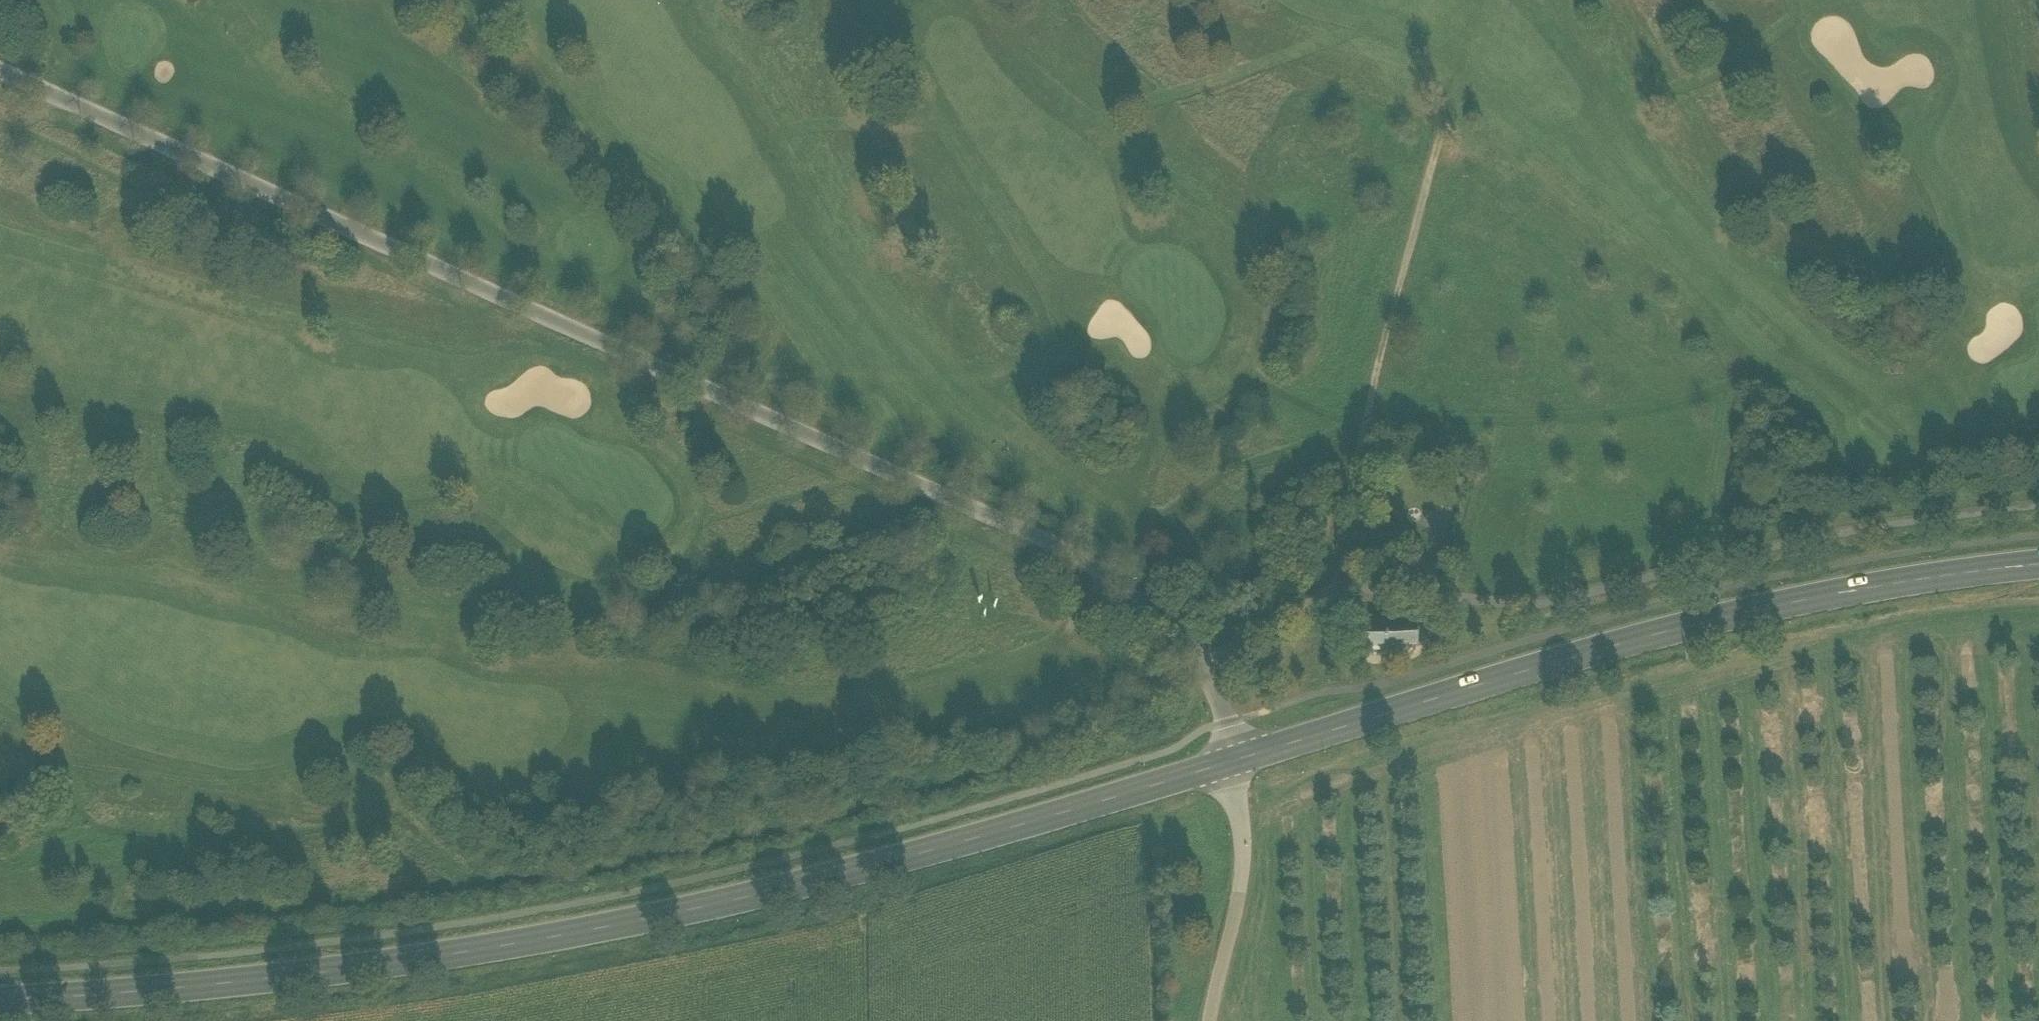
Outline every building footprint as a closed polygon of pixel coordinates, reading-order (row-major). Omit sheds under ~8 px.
[(1365,630),(1366,655),(1393,654),(1393,651),(1395,651),(1405,651),(1417,650),(1416,631),(1404,631),(1394,631),(1393,632),(1393,629),(1365,630)]
